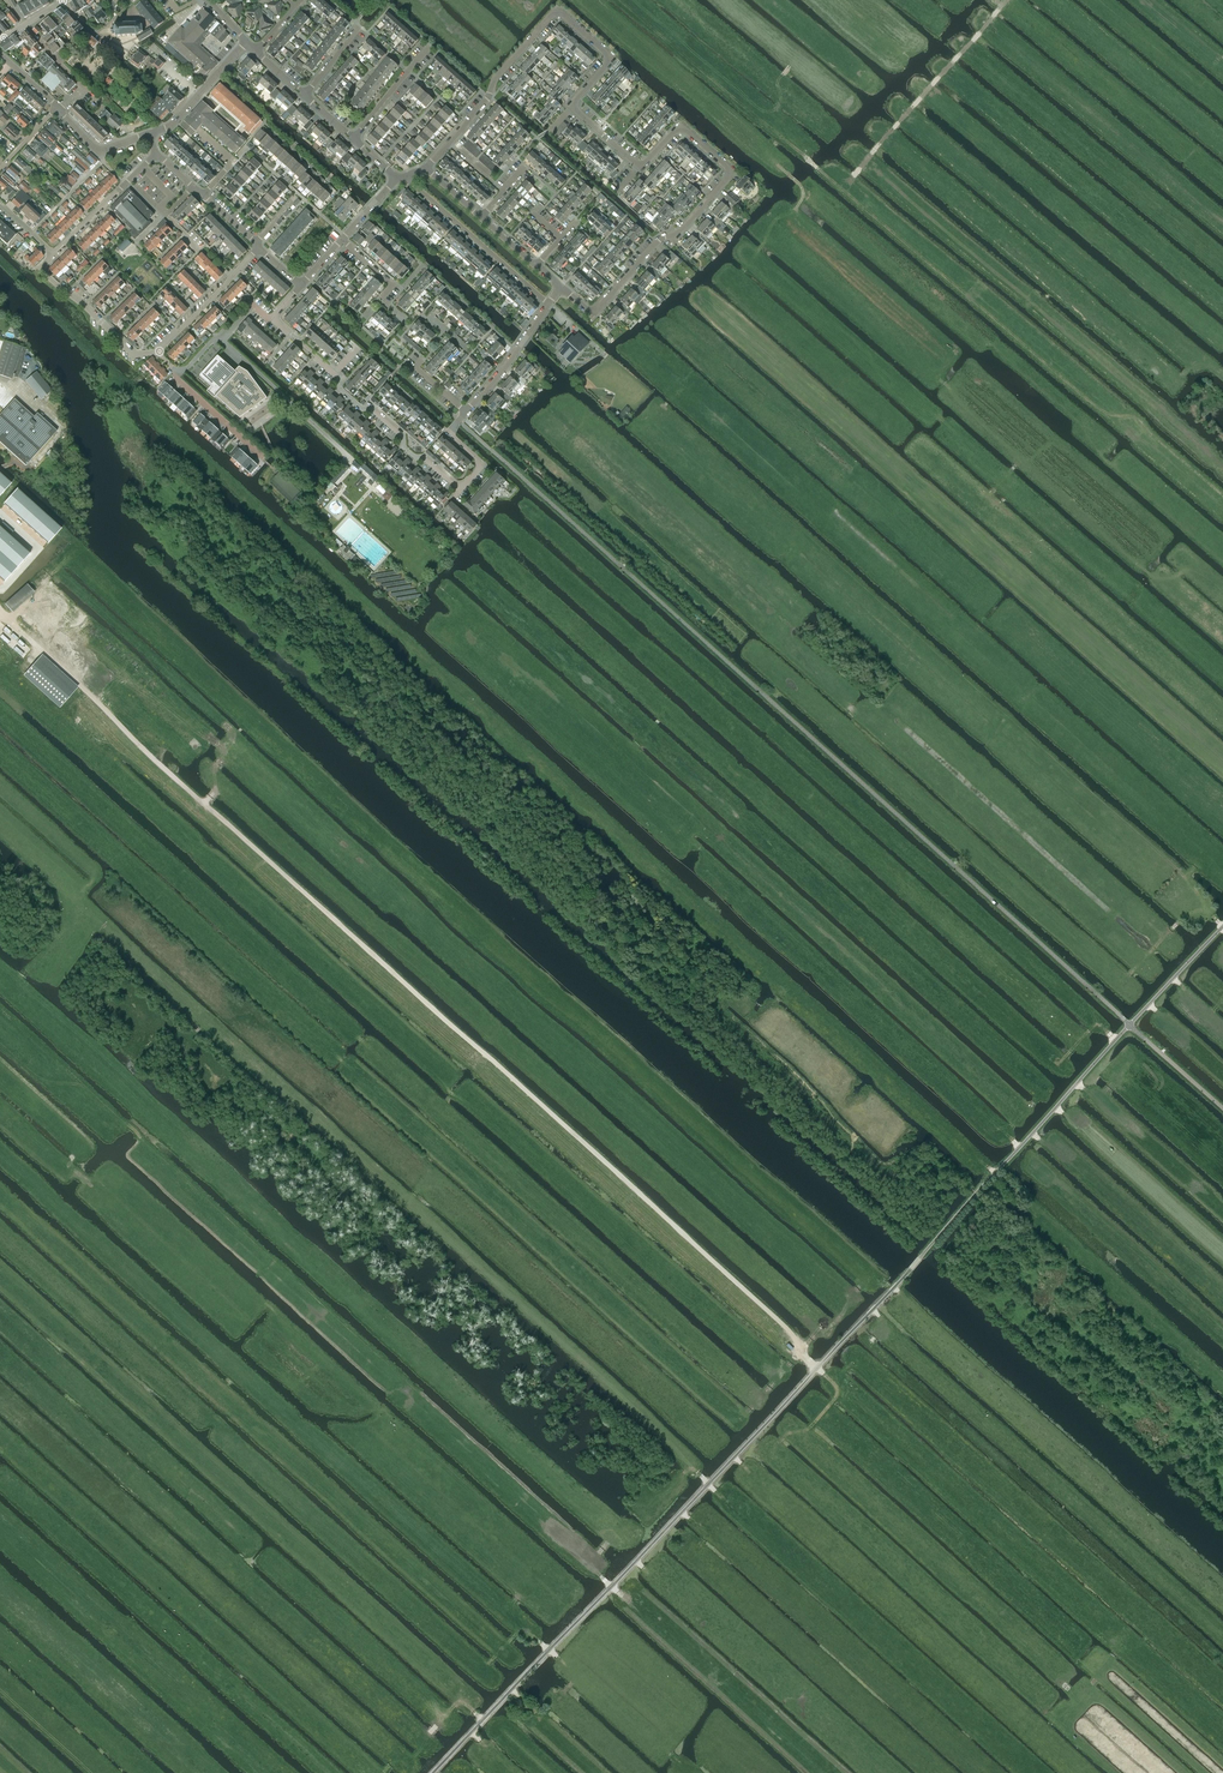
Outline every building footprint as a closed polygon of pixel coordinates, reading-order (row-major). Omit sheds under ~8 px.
[(48,1),(47,0),(30,0),(27,1),(26,0),(25,0),(23,1),(24,3),(21,5),(20,3),(17,5),(14,0),(11,0),(16,8),(18,7),(25,19),(31,15),(43,8),(50,4),(48,1)] [(81,10),(75,0),(74,0),(69,3),(75,14),(81,10)] [(81,10),(87,6),(88,5),(84,0),(75,0),(81,10)] [(117,5),(120,2),(118,0),(111,0),(108,3),(113,8),(117,5)] [(136,7),(140,11),(138,13),(140,15),(142,14),(155,29),(164,22),(146,0),(145,0),(136,7)] [(317,8),(323,1),(322,0),(314,0),(311,3),(317,8)] [(282,5),(276,1),(270,3),(269,10),(274,14),(281,12),(282,5)] [(323,1),(317,8),(322,13),(329,6),(323,1)] [(242,8),(237,4),(231,6),(229,12),(234,17),(241,15),(242,8)] [(329,6),(322,13),(328,18),(333,13),(337,17),(339,15),(329,6)] [(93,12),(96,15),(93,17),(99,23),(100,22),(102,25),(106,23),(103,20),(107,17),(101,10),(102,9),(101,8),(100,7),(99,7),(93,12)] [(256,7),(249,10),(248,16),(253,21),(259,19),(261,12),(256,7)] [(70,17),(61,9),(55,13),(64,22),(70,17)] [(90,9),(86,13),(90,19),(95,15),(90,9)] [(4,34),(9,30),(8,29),(9,28),(3,21),(7,18),(6,17),(4,15),(2,13),(0,10),(0,29),(4,34)] [(198,15),(212,27),(217,22),(203,10),(198,15)] [(19,22),(11,13),(6,17),(7,18),(13,26),(14,25),(15,25),(17,25),(18,24),(18,22),(19,22)] [(302,13),(297,19),(303,25),(309,19),(302,13)] [(381,21),(385,26),(393,17),(388,13),(381,21)] [(193,20),(207,33),(212,27),(198,15),(193,20)] [(44,40),(47,43),(49,46),(48,47),(54,55),(66,45),(60,39),(67,34),(72,39),(83,29),(78,23),(77,23),(76,22),(75,23),(70,17),(44,40)] [(272,22),(267,17),(260,19),(259,26),(264,31),(270,29),(272,22)] [(393,17),(385,26),(390,29),(397,21),(393,17)] [(58,28),(49,18),(41,26),(49,35),(58,28)] [(342,18),(337,24),(345,30),(349,24),(342,18)] [(292,24),(298,31),(303,25),(297,19),(292,24)] [(169,42),(185,57),(195,46),(207,33),(193,20),(184,31),(181,29),(169,42)] [(397,21),(390,29),(394,33),(401,25),(397,21)] [(116,37),(116,38),(117,38),(117,37),(120,37),(121,37),(125,36),(125,37),(126,37),(126,36),(131,36),(131,37),(132,37),(131,36),(136,36),(136,37),(139,42),(148,37),(153,34),(150,28),(146,30),(143,32),(143,31),(142,26),(143,25),(142,25),(136,23),(135,22),(135,23),(130,23),(130,22),(129,22),(130,23),(125,23),(125,22),(124,22),(124,23),(122,23),(122,22),(120,22),(120,23),(119,23),(115,24),(115,23),(114,23),(115,24),(114,24),(114,25),(115,25),(115,27),(111,27),(112,29),(111,28),(111,31),(111,33),(112,33),(112,35),(115,34),(115,36),(115,37),(116,37)] [(287,30),(294,36),(298,31),(292,24),(287,30)] [(337,24),(333,30),(340,36),(345,30),(337,24)] [(210,34),(216,39),(225,29),(221,25),(218,25),(210,34)] [(401,25),(394,33),(398,37),(406,29),(401,25)] [(552,34),(554,36),(553,37),(555,38),(556,37),(556,38),(565,28),(563,27),(562,28),(559,26),(552,34)] [(565,28),(556,38),(561,42),(568,34),(565,31),(566,30),(565,28)] [(225,29),(216,39),(221,44),(229,35),(225,31),(226,30),(225,29)] [(406,29),(398,37),(402,41),(410,32),(406,29)] [(282,36),(288,42),(294,36),(287,30),(282,36)] [(333,30),(328,36),(336,41),(340,36),(333,30)] [(20,38),(28,45),(26,46),(30,50),(32,49),(38,43),(27,31),(20,38)] [(410,32),(402,41),(406,44),(414,36),(410,32)] [(94,48),(97,44),(98,43),(89,34),(84,39),(94,48)] [(561,42),(559,44),(564,48),(565,46),(574,37),(572,35),(571,37),(568,34),(561,42)] [(15,35),(9,39),(16,47),(17,48),(18,48),(20,46),(22,44),(23,43),(24,42),(23,41),(22,42),(15,35)] [(277,41),(284,47),(288,42),(282,36),(277,41)] [(328,36),(323,42),(331,48),(336,41),(328,36)] [(414,36),(406,44),(411,48),(418,40),(414,36)] [(574,37),(565,46),(570,50),(577,42),(574,40),(575,38),(574,37)] [(16,47),(9,39),(0,45),(0,46),(5,52),(10,49),(12,51),(16,47)] [(363,47),(367,51),(368,52),(374,45),(369,40),(362,47),(362,46),(358,50),(360,51),(363,47)] [(272,47),(279,53),(284,47),(277,41),(272,47)] [(323,42),(318,49),(326,54),(331,48),(323,42)] [(577,42),(570,50),(575,54),(583,45),(582,44),(581,44),(580,45),(577,42)] [(36,57),(43,50),(37,45),(31,52),(36,57)] [(368,52),(367,51),(364,55),(365,56),(369,52),(373,56),(374,57),(380,50),(374,45),(368,52)] [(536,50),(544,57),(549,52),(541,45),(536,50)] [(583,45),(575,54),(579,58),(586,50),(583,48),(584,47),(584,46),(583,45)] [(195,46),(185,57),(190,62),(195,56),(200,61),(205,55),(206,55),(206,53),(202,50),(201,50),(200,51),(198,50),(198,49),(195,46)] [(267,53),(273,59),(279,53),(272,47),(267,53)] [(314,54),(321,60),(326,54),(318,49),(314,54)] [(138,50),(130,62),(139,69),(148,57),(138,50)] [(374,57),(379,62),(385,55),(380,50),(374,57),(373,56),(369,60),(371,61),(374,57)] [(532,54),(540,62),(544,57),(536,50),(532,54)] [(586,50),(579,58),(584,62),(592,53),(591,52),(590,52),(589,53),(586,50)] [(40,64),(42,65),(40,67),(41,68),(38,70),(50,58),(45,53),(36,63),(39,65),(40,64)] [(584,63),(582,65),(587,69),(589,67),(589,66),(595,59),(592,56),(593,55),(593,54),(592,53),(584,62),(584,63)] [(314,54),(310,60),(317,66),(321,60),(314,54)] [(528,59),(536,66),(540,62),(532,54),(528,59)] [(198,64),(203,69),(211,60),(205,55),(200,61),(195,56),(190,62),(188,64),(193,70),(198,64)] [(304,65),(296,59),(297,58),(295,56),(292,59),(294,62),(301,68),(304,65)] [(158,57),(152,64),(159,70),(165,63),(158,57)] [(354,69),(353,70),(356,73),(358,71),(354,68),(359,63),(352,57),(347,62),(354,69)] [(430,65),(435,69),(442,61),(438,57),(430,65)] [(50,58),(38,70),(40,72),(43,69),(44,67),(47,70),(44,72),(47,74),(49,72),(48,70),(54,64),(55,64),(55,63),(50,58)] [(242,64),(250,71),(255,65),(257,67),(260,64),(253,58),(250,61),(248,58),(242,64)] [(381,65),(383,66),(392,72),(397,66),(388,59),(387,58),(381,65)] [(523,64),(531,71),(536,66),(528,59),(523,64)] [(206,74),(208,75),(216,65),(211,60),(203,69),(198,74),(203,78),(206,74)] [(312,72),(317,66),(310,60),(305,66),(312,72)] [(442,61),(435,69),(439,73),(446,65),(442,61)] [(349,74),(348,75),(352,78),(353,77),(349,73),(353,70),(354,69),(347,62),(342,68),(349,74)] [(53,91),(58,85),(67,76),(55,64),(54,64),(48,70),(49,72),(47,74),(47,75),(41,80),(53,91)] [(245,77),(250,71),(242,64),(237,70),(240,72),(237,75),(244,82),(247,78),(245,77)] [(519,69),(523,73),(527,76),(531,71),(523,64),(519,69)] [(377,71),(378,72),(387,79),(392,72),(383,66),(381,65),(377,71)] [(446,65),(439,73),(443,77),(451,69),(446,65)] [(621,65),(617,70),(626,78),(628,81),(632,76),(621,65)] [(344,80),(343,81),(346,84),(348,82),(344,79),(348,75),(349,74),(342,68),(337,73),(344,80)] [(451,69),(443,77),(448,81),(455,73),(451,69)] [(564,74),(574,83),(579,78),(568,69),(564,74)] [(612,75),(621,83),(626,78),(617,70),(612,75)] [(372,77),(373,79),(382,85),(387,79),(378,72),(377,71),(372,77)] [(339,85),(338,86),(341,89),(343,88),(340,84),(343,81),(344,80),(337,73),(332,79),(339,85)] [(455,73),(448,81),(452,85),(459,77),(455,73)] [(519,77),(527,84),(531,80),(527,76),(523,73),(519,77)] [(560,79),(570,88),(574,83),(564,74),(560,79)] [(2,82),(8,87),(14,80),(8,75),(2,82)] [(261,75),(255,82),(258,85),(259,83),(265,88),(272,81),(266,76),(264,78),(261,75)] [(608,80),(617,88),(621,83),(612,75),(608,80)] [(67,76),(58,85),(67,93),(69,91),(76,84),(67,76)] [(108,77),(103,83),(106,86),(112,80),(108,77)] [(366,84),(368,85),(376,92),(382,85),(373,79),(372,77),(366,84)] [(459,77),(452,85),(456,89),(463,80),(459,77)] [(514,82),(522,89),(527,84),(519,77),(514,82)] [(334,91),(333,92),(336,95),(338,93),(335,90),(338,86),(339,85),(332,79),(327,85),(334,91)] [(557,86),(565,93),(570,88),(560,79),(555,84),(558,86),(557,86)] [(14,80),(8,87),(14,93),(20,86),(14,80)] [(463,80),(456,89),(461,92),(468,84),(463,80)] [(604,85),(613,93),(617,88),(608,80),(604,85)] [(269,95),(272,98),(278,91),(276,89),(278,86),(272,81),(265,88),(271,93),(269,95)] [(510,87),(518,94),(522,89),(514,82),(510,87)] [(251,134),(262,122),(219,84),(210,94),(247,126),(245,128),(251,134)] [(361,91),(362,92),(371,99),(376,92),(368,85),(366,84),(361,91)] [(468,84),(461,92),(465,96),(472,88),(468,84)] [(329,96),(328,97),(332,100),(333,99),(329,95),(333,92),(334,91),(327,85),(322,90),(329,96)] [(409,93),(413,97),(421,89),(416,85),(409,93)] [(599,90),(608,98),(613,93),(604,85),(599,90)] [(553,91),(561,98),(565,93),(557,86),(553,91)] [(19,95),(24,100),(31,91),(26,87),(19,95)] [(506,92),(513,99),(516,101),(520,96),(518,94),(510,87),(506,92)] [(159,98),(149,109),(161,120),(170,111),(172,112),(184,99),(172,88),(161,100),(159,98)] [(472,88),(465,96),(469,100),(476,92),(472,88)] [(421,89),(413,97),(418,101),(425,93),(421,89)] [(328,97),(329,96),(322,90),(317,96),(324,102),(323,103),(327,106),(328,104),(325,101),(328,97)] [(595,94),(606,104),(604,102),(608,98),(599,90),(595,94)] [(31,91),(24,100),(28,104),(36,96),(31,91)] [(278,91),(272,98),(275,101),(277,99),(283,104),(289,96),(283,91),(281,94),(278,91)] [(357,99),(366,105),(371,99),(362,92),(361,91),(356,98),(357,99)] [(549,96),(550,97),(553,99),(557,103),(557,102),(561,98),(553,91),(549,96)] [(425,93),(418,101),(422,105),(429,97),(425,93)] [(590,99),(599,107),(602,109),(606,104),(595,94),(590,99)] [(36,96),(28,104),(33,108),(40,100),(36,96)] [(286,112),(289,114),(295,107),(292,105),(296,102),(289,96),(283,104),(288,109),(286,112)] [(429,97),(422,105),(426,108),(433,100),(429,97)] [(550,97),(546,102),(549,104),(556,111),(561,106),(557,102),(557,103),(553,99),(550,97)] [(361,112),(366,105),(357,99),(356,98),(351,104),(361,112)] [(40,100),(33,108),(38,113),(40,110),(41,110),(42,110),(43,109),(43,108),(43,107),(45,105),(40,100)] [(209,112),(211,110),(203,103),(182,126),(181,127),(191,135),(202,123),(203,124),(236,153),(246,141),(244,139),(242,137),(240,139),(209,112)] [(14,108),(9,104),(4,110),(8,114),(14,108)] [(498,116),(497,117),(501,120),(503,119),(499,116),(503,111),(496,104),(491,110),(498,116)] [(544,109),(552,116),(556,111),(549,104),(548,104),(544,109)] [(69,114),(73,117),(81,109),(77,105),(75,108),(74,108),(73,108),(72,108),(72,109),(71,110),(71,111),(69,114)] [(393,110),(402,117),(406,112),(397,105),(393,110)] [(661,111),(670,119),(675,114),(666,106),(661,111)] [(19,114),(21,111),(16,107),(12,110),(17,115),(16,116),(19,119),(16,121),(24,129),(29,123),(22,116),(21,116),(19,114)] [(295,107),(289,114),(292,117),(293,115),(299,120),(306,113),(300,107),(298,110),(295,107)] [(441,111),(449,118),(453,114),(445,107),(441,111)] [(81,109),(73,117),(77,121),(85,112),(81,109)] [(106,123),(107,122),(116,131),(124,123),(114,114),(112,115),(105,109),(98,116),(106,123)] [(540,114),(548,121),(552,116),(544,109),(540,114)] [(390,114),(398,121),(402,117),(393,110),(390,114)] [(493,122),(492,123),(496,126),(498,124),(494,121),(497,117),(498,116),(491,110),(486,116),(493,122)] [(437,115),(445,122),(449,118),(441,111),(437,115)] [(657,115),(666,123),(670,119),(661,111),(657,115)] [(85,112),(77,121),(81,125),(89,116),(88,114),(87,115),(85,112)] [(548,121),(540,114),(538,112),(533,117),(543,126),(548,121)] [(312,118),(306,113),(299,120),(305,125),(303,127),(307,130),(313,123),(310,121),(312,118)] [(0,119),(0,120),(5,124),(9,119),(4,114),(0,119)] [(386,118),(394,125),(398,121),(390,114),(386,118)] [(433,120),(441,127),(445,122),(437,115),(433,120)] [(653,120),(662,128),(666,123),(657,115),(653,120)] [(89,116),(81,125),(85,129),(93,120),(89,116)] [(488,128),(491,132),(493,130),(489,127),(492,123),(493,122),(486,116),(481,121),(488,128)] [(382,122),(390,130),(394,125),(386,118),(382,122)] [(60,134),(64,130),(52,120),(48,124),(60,134)] [(93,120),(85,129),(89,132),(97,123),(93,120)] [(430,124),(437,131),(441,127),(433,120),(430,124)] [(648,125),(657,133),(662,128),(653,120),(648,125)] [(483,133),(483,134),(486,137),(488,135),(484,132),(488,128),(481,121),(476,127),(483,133)] [(378,127),(386,134),(390,130),(382,122),(378,127)] [(97,123),(89,132),(92,136),(101,127),(99,125),(97,123)] [(45,128),(56,138),(60,134),(48,124),(45,128)] [(318,137),(319,138),(325,130),(319,124),(317,127),(314,125),(308,131),(311,134),(313,132),(318,137)] [(426,129),(434,135),(437,131),(430,124),(426,129)] [(10,125),(3,132),(13,141),(20,134),(10,125)] [(522,130),(518,134),(518,135),(524,141),(529,135),(522,129),(523,128),(519,125),(518,126),(522,130)] [(644,130),(653,138),(657,133),(648,125),(644,130)] [(568,129),(563,135),(566,138),(567,136),(572,141),(581,131),(576,126),(573,129),(570,127),(568,128),(568,129)] [(101,127),(92,136),(96,140),(105,131),(101,127)] [(374,131),(382,138),(386,134),(378,127),(374,131)] [(479,139),(478,140),(481,143),(483,141),(479,138),(483,134),(483,133),(476,127),(471,132),(479,139)] [(43,129),(40,133),(52,144),(55,147),(56,147),(58,149),(59,150),(61,152),(63,150),(54,142),(56,140),(43,129)] [(254,137),(261,143),(258,146),(259,146),(268,135),(262,129),(254,137)] [(422,133),(430,140),(434,135),(426,129),(422,133)] [(318,137),(316,139),(322,145),(323,145),(325,147),(332,140),(329,138),(331,135),(325,130),(319,138),(318,137)] [(517,136),(514,139),(513,140),(519,146),(524,141),(518,135),(518,134),(515,130),(513,132),(517,136)] [(640,135),(649,143),(653,138),(644,130),(640,135)] [(105,131),(96,140),(100,144),(103,141),(104,141),(105,141),(105,140),(106,140),(106,139),(106,138),(109,135),(105,131)] [(370,135),(379,143),(382,138),(374,131),(370,135)] [(581,131),(572,141),(577,145),(576,147),(579,150),(585,143),(582,141),(587,136),(581,131)] [(473,145),(476,148),(478,147),(474,143),(478,140),(479,139),(471,132),(466,138),(468,140),(473,144),(473,145)] [(40,133),(37,137),(44,144),(49,148),(51,146),(51,147),(54,149),(55,147),(52,144),(40,133)] [(418,137),(426,144),(430,140),(422,133),(418,137)] [(268,135),(259,146),(263,150),(265,147),(273,139),(268,135)] [(375,147),(379,143),(370,135),(366,140),(375,147)] [(644,148),(649,143),(640,135),(635,140),(644,148)] [(164,144),(170,149),(177,141),(171,136),(164,144)] [(512,141),(508,145),(508,146),(515,152),(519,146),(513,140),(514,139),(513,139),(510,136),(508,138),(512,141)] [(415,141),(421,146),(422,148),(426,144),(418,137),(415,141)] [(33,142),(29,147),(37,154),(41,157),(49,149),(42,144),(36,138),(33,142)] [(265,147),(263,150),(267,154),(270,151),(277,143),(273,139),(265,147)] [(332,140),(325,147),(329,150),(331,147),(337,152),(344,145),(338,139),(334,143),(332,140)] [(409,144),(417,151),(421,146),(415,141),(413,139),(409,144)] [(462,147),(474,157),(479,151),(476,148),(473,145),(473,144),(468,140),(462,147)] [(177,141),(170,149),(175,154),(182,146),(177,141)] [(507,147),(503,150),(503,151),(509,158),(515,152),(508,146),(508,145),(505,141),(503,143),(507,147)] [(585,143),(579,150),(583,152),(584,151),(589,156),(598,146),(592,141),(588,146),(585,143)] [(250,142),(247,146),(250,149),(251,150),(253,152),(257,148),(255,147),(250,142)] [(674,149),(676,150),(674,152),(679,157),(689,146),(688,144),(687,144),(686,146),(683,143),(682,143),(681,142),(674,149)] [(277,143),(270,151),(274,155),(282,147),(277,143)] [(405,148),(413,155),(417,151),(409,144),(405,148)] [(341,159),(344,162),(350,155),(347,153),(349,150),(344,145),(337,152),(342,158),(341,159)] [(182,146),(175,154),(181,159),(188,151),(182,146)] [(598,146),(589,156),(588,157),(596,164),(604,155),(601,152),(603,150),(598,146)] [(689,146),(679,157),(683,161),(685,159),(692,151),(689,149),(690,147),(689,146)] [(282,147),(274,155),(278,159),(286,151),(282,147)] [(502,152),(498,156),(498,157),(504,163),(509,158),(503,151),(503,150),(500,147),(498,149),(502,152)] [(30,162),(32,160),(34,158),(37,160),(39,157),(36,154),(35,155),(27,148),(23,152),(29,157),(27,159),(30,162)] [(89,169),(93,165),(86,158),(75,148),(71,152),(84,164),(89,169)] [(401,152),(409,159),(413,155),(405,148),(401,152)] [(188,151),(181,159),(186,164),(193,156),(188,151)] [(286,151),(278,159),(282,163),(290,155),(286,151)] [(479,151),(474,157),(477,159),(482,153),(479,151)] [(525,158),(531,164),(537,157),(538,157),(541,154),(539,152),(536,156),(531,151),(525,158)] [(692,151),(685,159),(690,163),(698,154),(697,153),(696,153),(695,154),(692,151)] [(403,167),(409,159),(401,152),(395,159),(403,167)] [(90,153),(86,158),(93,165),(98,160),(90,153)] [(445,158),(439,165),(444,170),(451,163),(452,164),(455,160),(453,158),(452,159),(447,154),(448,154),(447,153),(444,157),(445,158)] [(492,163),(492,162),(486,168),(489,170),(494,164),(497,167),(499,169),(504,163),(498,157),(498,156),(495,153),(493,154),(497,158),(492,163)] [(698,154),(690,163),(694,167),(701,159),(698,157),(699,156),(699,155),(698,154)] [(290,155),(282,163),(286,167),(294,159),(290,155)] [(350,155),(344,162),(347,165),(348,163),(354,168),(361,160),(355,155),(352,158),(350,155)] [(478,160),(484,165),(489,160),(483,155),(478,160)] [(604,155),(596,164),(599,167),(604,171),(614,160),(609,155),(607,157),(604,155)] [(193,156),(186,164),(192,169),(199,161),(193,156)] [(537,157),(531,164),(536,168),(543,161),(544,162),(547,159),(545,157),(542,161),(538,157),(537,157)] [(14,162),(23,170),(28,174),(32,170),(31,169),(31,168),(29,167),(28,167),(18,158),(14,162)] [(250,162),(258,169),(262,165),(254,158),(250,162)] [(294,159),(286,167),(291,170),(298,163),(294,159)] [(701,159),(694,167),(692,170),(697,174),(707,162),(706,161),(705,161),(704,162),(701,159)] [(367,166),(361,160),(354,168),(360,173),(358,175),(362,178),(368,171),(364,168),(367,166)] [(614,160),(604,171),(604,172),(605,170),(610,175),(609,176),(612,179),(618,173),(615,170),(619,165),(614,160)] [(199,161),(192,169),(198,174),(205,166),(199,161)] [(543,161),(536,168),(542,173),(548,167),(549,167),(552,164),(551,162),(547,166),(544,162),(543,161)] [(659,165),(667,172),(670,174),(674,170),(672,168),(664,161),(659,165)] [(246,166),(254,174),(258,169),(250,162),(246,166)] [(707,162),(697,174),(701,178),(703,175),(710,167),(708,165),(709,164),(708,163),(707,162)] [(298,163),(291,170),(295,174),(303,167),(298,163)] [(451,163),(444,170),(450,175),(456,168),(457,169),(461,165),(459,164),(455,167),(452,164),(451,163)] [(84,164),(80,168),(86,173),(89,169),(84,164)] [(494,164),(489,170),(492,173),(497,167),(494,164)] [(655,170),(663,177),(667,172),(659,165),(655,170)] [(205,166),(198,174),(203,179),(210,171),(205,166)] [(242,171),(250,178),(254,174),(246,166),(242,171)] [(4,173),(15,183),(19,178),(17,176),(19,174),(10,167),(6,172),(4,173)] [(303,167),(295,174),(299,178),(306,172),(307,171),(303,167)] [(548,167),(542,173),(548,178),(554,171),(555,172),(558,169),(556,167),(553,171),(549,167),(548,167)] [(703,175),(708,180),(708,179),(710,181),(717,174),(715,172),(716,170),(715,169),(714,169),(713,170),(710,167),(703,175)] [(456,168),(450,175),(456,180),(462,173),(463,174),(465,171),(466,170),(465,168),(464,169),(461,172),(457,169),(456,168)] [(80,169),(76,173),(81,177),(85,173),(80,169)] [(651,174),(659,181),(663,177),(655,170),(651,174)] [(210,171),(203,179),(209,184),(216,176),(210,171)] [(238,175),(246,183),(250,178),(242,171),(238,175)] [(554,171),(548,178),(553,183),(559,176),(560,177),(564,173),(562,172),(558,176),(555,172),(554,171)] [(75,182),(79,177),(73,172),(69,177),(75,182)] [(306,172),(299,178),(298,180),(302,184),(309,176),(306,172)] [(105,179),(111,185),(117,180),(110,173),(105,179)] [(462,173),(456,180),(461,185),(467,178),(468,179),(472,175),(471,174),(470,173),(470,174),(467,177),(463,174),(462,173)] [(4,174),(1,177),(8,184),(9,183),(13,186),(14,187),(15,186),(19,190),(20,188),(18,186),(15,183),(4,174)] [(647,179),(655,186),(659,181),(651,174),(647,179)] [(235,179),(242,187),(246,183),(238,175),(235,179)] [(309,176),(302,184),(307,188),(314,180),(309,176)] [(559,176),(553,183),(559,188),(565,181),(566,182),(569,178),(567,177),(564,180),(560,177),(559,176)] [(741,190),(747,195),(754,187),(748,182),(749,180),(745,176),(735,187),(739,191),(741,190)] [(71,179),(68,182),(73,186),(76,183),(75,182),(71,178),(71,179)] [(467,178),(461,185),(467,190),(473,183),(474,184),(477,180),(478,180),(477,179),(476,178),(475,179),(472,182),(468,179),(467,178)] [(11,191),(12,190),(8,186),(0,179),(0,186),(9,194),(11,191)] [(100,184),(106,190),(111,185),(105,179),(100,184)] [(231,184),(238,191),(242,187),(235,179),(231,184)] [(647,187),(651,191),(655,186),(647,179),(643,183),(639,180),(643,183),(643,184),(647,187)] [(314,180),(307,188),(311,192),(318,184),(314,180)] [(584,185),(580,189),(580,190),(587,196),(592,190),(585,184),(582,180),(580,182),(584,185)] [(635,184),(643,192),(647,187),(643,184),(643,183),(639,180),(635,184)] [(23,181),(18,186),(20,188),(21,188),(26,193),(30,188),(28,186),(23,181)] [(275,185),(283,193),(287,188),(279,181),(275,185)] [(528,193),(527,194),(531,197),(532,195),(528,192),(533,187),(526,181),(521,186),(528,193)] [(473,183),(467,190),(472,195),(479,188),(480,189),(482,186),(483,185),(481,183),(481,184),(478,187),(474,184),(473,183)] [(52,184),(49,187),(49,188),(57,195),(60,192),(61,191),(52,184)] [(94,189),(101,196),(106,190),(100,184),(94,189)] [(227,188),(235,195),(238,191),(231,184),(227,188)] [(318,184),(311,192),(316,196),(323,188),(318,184)] [(631,189),(639,196),(641,198),(645,193),(643,192),(635,184),(631,189)] [(685,188),(696,198),(698,195),(699,196),(700,196),(702,195),(690,184),(685,188)] [(271,190),(280,197),(283,193),(275,185),(271,190)] [(479,188),(472,195),(478,200),(484,193),(485,194),(488,190),(489,190),(487,188),(487,189),(486,189),(482,186),(480,189),(479,188)] [(523,198),(522,199),(526,203),(527,201),(524,197),(527,194),(528,193),(521,186),(516,192),(523,198)] [(579,191),(575,195),(575,196),(582,202),(587,196),(580,190),(580,189),(577,186),(575,188),(579,191)] [(69,192),(62,187),(60,190),(64,194),(65,196),(69,192)] [(230,200),(235,195),(227,188),(223,192),(230,200)] [(323,188),(316,196),(320,199),(327,192),(323,188)] [(684,195),(693,204),(694,203),(694,202),(693,201),(696,198),(685,188),(685,189),(688,191),(684,195)] [(11,202),(16,207),(13,210),(18,215),(21,212),(21,211),(27,205),(28,204),(32,199),(26,193),(21,189),(18,193),(15,196),(16,197),(11,202)] [(89,194),(96,201),(101,196),(94,189),(89,194)] [(115,213),(125,223),(132,230),(129,233),(135,240),(152,223),(149,220),(154,215),(129,189),(110,208),(115,213)] [(627,194),(635,201),(639,196),(631,189),(627,194)] [(268,194),(276,201),(280,197),(271,190),(268,194)] [(405,198),(400,203),(407,209),(415,201),(412,198),(414,196),(410,192),(407,190),(401,198),(403,196),(405,198)] [(14,191),(7,198),(8,198),(10,200),(16,193),(14,191)] [(327,192),(320,199),(324,203),(331,196),(327,192)] [(518,204),(517,205),(521,208),(522,206),(519,203),(522,199),(523,198),(516,192),(511,198),(518,204)] [(574,196),(570,200),(570,201),(577,207),(582,202),(575,196),(575,195),(572,192),(570,193),(574,196)] [(484,193),(478,200),(484,205),(490,198),(491,199),(494,195),(492,193),(489,197),(485,194),(484,193)] [(725,198),(734,206),(738,201),(729,193),(725,198)] [(84,199),(91,206),(96,201),(89,194),(84,199)] [(264,198),(272,206),(276,201),(268,194),(264,198)] [(630,205),(635,201),(627,194),(623,198),(630,205)] [(677,198),(688,207),(690,204),(691,205),(692,205),(693,204),(684,195),(680,200),(678,197),(677,198)] [(188,200),(195,208),(200,203),(192,196),(188,200)] [(337,201),(349,212),(352,209),(354,211),(359,206),(349,197),(344,202),(340,198),(337,201)] [(569,202),(566,206),(565,206),(572,212),(577,207),(570,201),(570,200),(567,197),(565,199),(569,202)] [(260,203),(268,209),(272,206),(264,198),(260,203)] [(415,201),(407,209),(414,215),(423,204),(421,207),(419,204),(421,202),(417,198),(415,201)] [(513,210),(512,210),(516,214),(517,212),(514,209),(517,205),(518,204),(511,198),(506,203),(513,210)] [(676,204),(685,213),(686,212),(686,211),(685,210),(688,207),(677,198),(673,202),(676,204)] [(721,202),(716,208),(725,216),(729,212),(731,214),(732,214),(733,213),(736,210),(733,208),(734,207),(734,206),(725,198),(729,202),(726,206),(721,202)] [(86,210),(91,206),(84,199),(79,204),(86,210)] [(183,205),(191,212),(195,208),(188,200),(183,205)] [(347,216),(349,212),(337,201),(334,204),(338,209),(334,213),(343,222),(348,217),(347,216)] [(564,207),(561,211),(560,212),(567,218),(572,212),(565,206),(566,206),(562,202),(561,204),(564,207)] [(256,207),(264,214),(268,209),(260,203),(256,207)] [(508,215),(507,216),(511,219),(512,217),(509,214),(512,210),(513,210),(506,203),(501,209),(508,215)] [(661,208),(673,218),(674,217),(674,216),(673,215),(675,213),(672,209),(668,205),(665,203),(661,208),(661,207),(661,208)] [(423,204),(414,215),(421,221),(428,213),(425,210),(427,208),(423,204)] [(675,213),(679,216),(682,213),(683,214),(684,214),(685,213),(676,204),(672,209),(675,213)] [(21,211),(21,212),(27,218),(34,210),(33,211),(27,205),(21,211)] [(179,209),(187,216),(191,212),(183,205),(179,209)] [(71,212),(78,218),(83,213),(77,207),(71,212)] [(252,211),(260,218),(264,214),(256,207),(252,211)] [(559,213),(555,218),(562,224),(567,218),(560,212),(561,211),(557,208),(556,209),(559,213)] [(625,216),(623,213),(617,208),(615,211),(614,212),(622,219),(625,216)] [(657,212),(667,222),(670,219),(671,220),(672,220),(673,218),(661,208),(657,212)] [(716,217),(713,220),(721,227),(723,224),(721,221),(725,216),(716,208),(711,213),(716,217)] [(175,213),(183,220),(187,216),(179,209),(175,213)] [(301,215),(310,223),(316,217),(306,209),(304,211),(301,215)] [(504,220),(507,216),(508,215),(501,209),(496,214),(503,221),(502,221),(506,225),(507,223),(504,220)] [(593,212),(587,219),(590,221),(589,222),(592,225),(593,224),(602,214),(596,209),(594,212),(593,212)] [(34,210),(27,218),(34,224),(35,222),(38,225),(46,216),(43,213),(40,216),(34,210)] [(428,213),(421,221),(427,227),(435,219),(432,216),(434,214),(430,210),(428,213)] [(256,223),(260,218),(252,211),(248,216),(256,223)] [(66,217),(73,223),(78,218),(71,212),(66,217)] [(655,219),(665,228),(666,226),(666,225),(665,224),(667,222),(657,212),(659,215),(655,219)] [(179,224),(183,220),(175,213),(171,217),(179,224)] [(104,219),(110,225),(115,220),(109,214),(104,219)] [(210,214),(203,221),(207,226),(215,219),(210,214)] [(602,214),(593,224),(595,226),(595,227),(598,230),(605,222),(607,219),(602,214)] [(296,220),(305,229),(310,223),(301,215),(296,220)] [(435,219),(427,227),(434,233),(442,225),(439,222),(441,220),(437,216),(435,219)] [(61,222),(68,228),(73,223),(66,217),(61,222)] [(7,245),(17,234),(0,219),(0,239),(7,245)] [(99,224),(105,230),(110,225),(104,219),(99,224)] [(157,227),(160,230),(167,236),(172,231),(166,225),(168,223),(164,219),(157,227)] [(215,219),(207,226),(211,230),(219,223),(215,219)] [(663,229),(665,228),(655,219),(651,224),(659,231),(662,228),(663,229)] [(701,224),(711,233),(715,227),(718,230),(721,227),(713,220),(711,223),(706,219),(701,224)] [(290,226),(300,235),(305,229),(296,220),(290,226)] [(364,228),(361,231),(372,240),(375,237),(371,234),(376,228),(373,225),(369,221),(364,227),(364,228)] [(56,227),(62,234),(68,228),(61,222),(56,227)] [(444,222),(442,225),(434,233),(441,239),(448,231),(446,228),(448,226),(444,222)] [(605,222),(598,230),(599,229),(601,231),(600,232),(604,235),(604,234),(606,237),(613,229),(610,227),(605,222)] [(219,223),(211,230),(215,234),(222,226),(219,223)] [(93,230),(100,236),(105,230),(99,224),(93,230)] [(519,230),(516,234),(521,239),(528,232),(529,233),(531,231),(532,229),(530,227),(528,230),(522,224),(518,229),(519,230)] [(701,234),(698,237),(706,243),(709,240),(706,238),(711,233),(701,224),(696,230),(701,234)] [(118,229),(115,231),(118,234),(125,227),(122,225),(118,229)] [(631,231),(638,237),(640,235),(641,235),(644,232),(636,225),(631,231)] [(222,226),(215,234),(219,238),(227,231),(222,226)] [(285,232),(294,241),(300,235),(290,226),(285,232)] [(51,232),(57,239),(62,234),(56,227),(51,232)] [(88,234),(95,240),(100,236),(93,230),(88,234)] [(155,235),(162,241),(167,236),(160,230),(155,235)] [(574,239),(581,245),(584,247),(591,238),(582,230),(580,233),(579,232),(576,236),(577,236),(574,239)] [(227,231),(219,238),(223,242),(230,234),(227,231)] [(360,246),(365,241),(369,244),(372,240),(361,231),(358,234),(358,233),(353,239),(360,246)] [(443,241),(450,247),(457,239),(455,236),(457,234),(453,231),(443,241)] [(528,232),(521,239),(527,244),(533,237),(534,238),(538,234),(536,232),(534,234),(531,231),(529,233),(528,232)] [(626,237),(633,243),(635,241),(636,241),(639,238),(638,237),(631,231),(626,237)] [(52,244),(57,239),(51,232),(46,237),(52,244)] [(280,238),(289,247),(294,241),(285,232),(280,238)] [(84,239),(90,245),(95,240),(88,234),(84,239)] [(230,234),(223,242),(227,246),(234,238),(230,234)] [(150,240),(156,246),(162,241),(155,235),(150,240)] [(457,239),(450,247),(457,253),(464,245),(461,242),(463,240),(459,236),(457,239)] [(686,241),(698,251),(703,246),(706,243),(698,237),(696,240),(691,236),(686,241)] [(533,237),(527,244),(533,249),(539,242),(540,243),(543,239),(541,237),(538,241),(534,238),(533,237)] [(621,242),(628,248),(630,246),(631,247),(634,243),(633,243),(626,237),(621,242)] [(127,238),(118,247),(122,252),(123,252),(131,243),(127,239),(127,238)] [(234,238),(227,246),(232,250),(239,243),(234,238)] [(274,244),(284,252),(289,247),(280,238),(274,244)] [(572,242),(569,244),(576,251),(581,245),(574,239),(574,238),(571,241),(572,242)] [(84,251),(90,245),(84,239),(78,245),(84,251)] [(367,247),(372,251),(379,243),(375,239),(367,247)] [(539,242),(533,249),(538,254),(544,247),(545,248),(549,244),(549,243),(547,242),(543,239),(540,243),(539,242)] [(151,252),(156,246),(150,240),(144,246),(151,252)] [(177,246),(183,252),(188,247),(182,241),(177,246)] [(683,254),(684,254),(682,255),(689,261),(690,259),(691,260),(698,251),(686,241),(682,247),(686,251),(683,254)] [(22,245),(27,249),(29,251),(31,248),(29,247),(30,246),(25,242),(22,245)] [(464,245),(457,253),(463,259),(471,251),(468,248),(470,246),(466,242),(464,245)] [(616,248),(623,254),(625,252),(626,252),(629,249),(628,248),(621,242),(616,248)] [(239,243),(232,250),(236,254),(243,247),(239,243)] [(379,243),(372,251),(377,256),(384,248),(379,243)] [(275,253),(280,257),(281,258),(283,255),(282,254),(284,252),(274,244),(269,250),(274,254),(275,253)] [(571,256),(574,258),(576,256),(574,254),(576,251),(569,244),(566,247),(567,247),(565,250),(571,256)] [(171,251),(178,258),(183,252),(177,246),(171,251)] [(243,247),(236,254),(240,258),(247,251),(243,247)] [(35,252),(32,255),(38,261),(44,256),(35,248),(33,250),(35,252)] [(65,253),(72,260),(77,255),(70,248),(65,253)] [(384,248),(377,256),(381,259),(388,251),(384,248)] [(471,251),(463,259),(470,265),(478,257),(475,254),(477,252),(473,248),(471,251)] [(611,253),(618,259),(620,257),(621,258),(624,255),(623,254),(616,248),(611,253)] [(559,255),(566,262),(571,256),(565,250),(564,249),(561,252),(562,253),(559,255)] [(166,256),(173,263),(178,258),(171,251),(166,256)] [(388,251),(381,259),(385,263),(392,255),(388,251)] [(662,254),(657,260),(665,267),(670,261),(671,263),(677,257),(670,251),(665,257),(662,254)] [(60,258),(67,265),(72,260),(65,253),(60,258)] [(202,253),(195,259),(201,265),(208,259),(202,253)] [(606,259),(613,265),(615,263),(616,264),(619,260),(618,259),(611,253),(606,259)] [(478,257),(470,265),(477,271),(484,263),(482,260),(484,258),(480,254),(478,257)] [(33,266),(34,266),(38,261),(32,255),(29,258),(27,255),(25,258),(33,266)] [(392,255),(385,263),(389,267),(397,259),(392,255)] [(554,261),(561,267),(566,262),(559,255),(556,258),(557,259),(554,261)] [(167,268),(173,263),(166,256),(160,262),(167,268)] [(336,262),(344,269),(349,263),(341,256),(336,262)] [(55,264),(61,271),(67,265),(60,258),(55,264)] [(208,259),(201,265),(206,270),(213,264),(208,259)] [(397,259),(389,267),(394,271),(401,263),(397,259)] [(598,262),(609,271),(608,271),(610,268),(611,269),(614,266),(613,265),(606,259),(601,265),(598,262)] [(98,265),(104,271),(109,266),(103,260),(98,265)] [(484,263),(477,271),(484,277),(491,269),(488,266),(490,264),(486,260),(484,263)] [(561,267),(554,261),(554,260),(551,264),(552,264),(549,267),(556,273),(561,267)] [(654,269),(652,271),(659,277),(661,275),(659,273),(665,267),(657,260),(651,266),(654,269)] [(260,261),(253,269),(258,273),(264,265),(260,261)] [(331,267),(339,275),(344,269),(336,262),(331,267)] [(593,268),(603,277),(605,274),(606,275),(609,271),(598,262),(593,268)] [(401,263),(394,271),(398,275),(405,267),(401,263)] [(56,276),(61,271),(55,264),(49,269),(56,276)] [(213,264),(206,270),(211,275),(218,269),(213,264)] [(93,270),(99,276),(104,271),(98,265),(93,270)] [(264,265),(258,273),(262,277),(269,269),(264,265)] [(326,273),(334,280),(339,275),(331,267),(326,273)] [(405,267),(398,275),(402,279),(409,271),(405,267)] [(496,267),(487,278),(493,284),(494,284),(501,276),(498,273),(500,271),(496,267)] [(218,269),(211,275),(217,281),(223,274),(218,269)] [(269,269),(262,277),(266,280),(273,273),(269,269)] [(88,276),(93,282),(99,276),(93,270),(88,276)] [(184,270),(178,277),(184,282),(190,276),(184,270)] [(430,284),(432,286),(435,284),(432,282),(435,278),(428,271),(422,277),(430,284)] [(641,278),(649,285),(654,279),(656,280),(659,277),(652,271),(649,274),(647,272),(641,278)] [(273,273),(266,280),(270,284),(277,277),(273,273)] [(321,278),(329,286),(334,280),(326,273),(321,278)] [(494,284),(493,284),(492,286),(499,292),(500,290),(508,282),(505,279),(507,277),(503,273),(501,276),(494,284)] [(576,286),(576,285),(583,278),(577,273),(571,280),(573,282),(573,283),(576,286)] [(88,276),(79,284),(83,288),(87,285),(89,287),(93,282),(88,276)] [(190,276),(184,282),(189,288),(195,281),(190,276)] [(115,281),(114,282),(120,288),(121,287),(125,283),(122,280),(119,277),(115,281)] [(277,277),(270,284),(275,288),(282,281),(277,277)] [(418,283),(425,290),(430,284),(422,277),(418,283)] [(316,284),(324,291),(329,286),(321,278),(316,284)] [(369,284),(377,291),(382,285),(374,278),(369,284)] [(583,278),(576,285),(579,287),(578,288),(582,291),(582,290),(588,283),(583,278)] [(638,286),(636,289),(643,295),(646,292),(644,290),(649,285),(641,278),(636,284),(638,286)] [(236,285),(242,291),(247,286),(241,279),(236,285)] [(500,290),(507,296),(515,288),(512,285),(514,283),(510,279),(508,282),(500,290)] [(602,279),(600,282),(605,287),(607,288),(609,286),(608,284),(602,279)] [(195,281),(189,288),(194,293),(200,286),(195,281)] [(282,281),(275,288),(279,292),(286,285),(282,281)] [(111,285),(109,287),(115,293),(117,291),(120,288),(114,282),(111,285)] [(413,288),(420,295),(425,290),(418,283),(413,288)] [(588,283),(582,290),(585,292),(584,293),(587,296),(588,295),(594,288),(588,283)] [(364,289),(372,296),(377,291),(369,284),(364,289)] [(230,290),(236,296),(242,291),(236,285),(230,290)] [(286,285),(279,292),(283,296),(290,288),(286,285)] [(517,285),(515,288),(507,296),(514,302),(521,294),(519,291),(521,289),(517,285)] [(594,288),(588,295),(590,297),(589,298),(593,301),(600,293),(602,290),(596,285),(594,288)] [(200,286),(194,293),(199,298),(206,292),(200,286)] [(107,289),(104,292),(110,298),(111,296),(113,295),(115,293),(109,287),(107,289)] [(167,288),(160,294),(166,299),(172,293),(167,288)] [(309,292),(317,299),(321,295),(313,288),(309,292)] [(408,294),(415,301),(420,295),(413,288),(408,294)] [(359,295),(367,302),(372,296),(364,289),(359,295)] [(626,295),(633,302),(639,296),(640,298),(643,295),(636,289),(634,291),(631,289),(626,295)] [(225,295),(231,302),(236,296),(230,290),(225,295)] [(521,294),(514,302),(520,308),(518,310),(528,300),(525,297),(528,295),(523,291),(521,294)] [(103,293),(99,297),(105,303),(109,299),(110,298),(104,292),(103,293)] [(305,297),(313,304),(317,299),(309,292),(305,297)] [(444,292),(437,300),(442,305),(449,297),(444,292)] [(135,293),(130,298),(136,304),(141,299),(138,297),(136,294),(135,293)] [(172,293),(166,299),(171,305),(177,298),(172,293)] [(403,299),(410,306),(415,301),(408,294),(403,299)] [(224,309),(226,307),(231,302),(225,295),(220,301),(218,303),(224,309)] [(354,300),(362,307),(367,302),(359,295),(354,300)] [(623,303),(620,306),(627,313),(630,310),(628,308),(633,302),(626,295),(620,301),(623,303)] [(98,297),(94,302),(95,303),(100,308),(104,303),(105,303),(99,297),(98,297)] [(301,302),(308,309),(313,304),(305,297),(301,302)] [(449,297),(442,305),(448,310),(455,302),(449,297)] [(528,300),(518,310),(523,314),(525,312),(530,317),(538,308),(532,303),(534,301),(530,297),(528,300)] [(129,299),(125,303),(131,309),(135,305),(136,304),(130,298),(129,299)] [(177,298),(171,305),(176,310),(183,304),(177,298)] [(405,312),(410,306),(403,299),(397,305),(405,312)] [(357,313),(362,307),(354,300),(349,306),(357,313)] [(297,306),(304,313),(308,309),(301,302),(297,306)] [(455,302),(448,310),(453,315),(460,307),(455,302)] [(122,305),(120,308),(126,314),(131,309),(125,303),(122,305)] [(183,304),(176,310),(181,315),(188,309),(183,304)] [(210,312),(216,318),(221,313),(219,311),(221,309),(218,306),(216,307),(215,307),(210,312)] [(292,311),(300,318),(304,313),(297,306),(292,311)] [(610,313),(618,319),(620,321),(625,315),(627,313),(620,306),(618,309),(616,307),(610,313)] [(453,315),(459,320),(466,312),(460,307),(453,315)] [(116,311),(115,313),(121,319),(123,318),(126,315),(126,314),(120,308),(116,311)] [(148,314),(155,320),(160,315),(154,309),(148,314)] [(374,318),(379,323),(386,315),(381,310),(374,318)] [(289,315),(296,322),(300,318),(292,311),(289,315)] [(205,317),(211,323),(216,318),(210,312),(205,317)] [(466,312),(459,320),(464,325),(471,317),(466,312)] [(115,313),(110,318),(116,324),(121,319),(115,313)] [(613,325),(618,319),(610,313),(605,319),(607,321),(605,324),(612,330),(615,327),(613,325)] [(143,319),(149,326),(155,320),(148,314),(143,319)] [(292,327),(296,322),(289,315),(284,320),(292,327)] [(386,315),(379,323),(385,328),(392,321),(386,315)] [(199,322),(205,329),(208,326),(210,328),(208,331),(211,334),(216,329),(213,326),(211,324),(211,323),(205,317),(199,322)] [(471,317),(464,325),(470,330),(477,322),(471,317)] [(248,318),(238,330),(242,333),(243,332),(245,334),(248,337),(256,327),(251,323),(252,321),(248,318)] [(138,325),(144,331),(149,326),(143,319),(138,325)] [(411,328),(409,331),(411,332),(413,332),(414,331),(417,333),(424,325),(418,320),(411,328)] [(392,321),(385,328),(390,333),(397,326),(392,321)] [(198,336),(200,334),(205,329),(199,322),(192,330),(198,336)] [(470,330),(473,333),(469,338),(470,339),(471,340),(483,327),(477,322),(470,330)] [(132,330),(139,336),(144,331),(138,325),(132,330)] [(417,333),(415,335),(417,338),(418,337),(421,340),(422,338),(429,330),(424,325),(417,333)] [(313,326),(306,334),(310,338),(317,330),(313,326)] [(256,327),(248,337),(251,339),(253,341),(262,332),(256,327)] [(471,340),(470,339),(468,341),(470,343),(472,341),(474,342),(478,337),(481,340),(488,332),(483,327),(471,340)] [(129,337),(127,339),(126,339),(133,346),(134,346),(136,348),(138,347),(135,344),(136,344),(134,341),(139,336),(132,330),(127,335),(129,337)] [(317,330),(310,338),(315,343),(322,335),(317,330)] [(373,330),(370,333),(376,338),(379,335),(376,333),(373,330)] [(429,330),(422,338),(428,343),(435,335),(429,330)] [(262,332),(253,341),(255,343),(258,346),(267,336),(262,332)] [(183,338),(189,345),(195,339),(189,333),(183,338)] [(565,348),(559,356),(568,364),(573,358),(574,359),(582,351),(580,349),(586,342),(578,334),(574,338),(573,337),(564,347),(565,348)] [(322,335),(315,343),(319,347),(327,339),(322,335)] [(376,338),(379,341),(382,343),(384,340),(379,335),(376,338)] [(496,341),(491,346),(500,354),(505,348),(499,343),(501,340),(495,335),(493,338),(496,341)] [(267,336),(258,346),(261,348),(264,350),(272,341),(267,336)] [(184,350),(189,355),(192,353),(187,347),(189,345),(183,338),(178,343),(184,350)] [(327,339),(319,347),(320,347),(324,351),(331,343),(327,339)] [(17,378),(20,372),(25,348),(3,340),(3,342),(0,341),(0,375),(11,379),(13,376),(17,378)] [(272,341),(264,350),(266,352),(265,352),(268,355),(277,345),(272,341)] [(444,347),(452,354),(454,356),(459,350),(457,349),(449,342),(444,347)] [(173,349),(179,355),(182,352),(188,358),(190,357),(189,355),(184,350),(178,343),(173,349)] [(331,343),(324,351),(325,352),(329,355),(336,347),(332,343),(331,343)] [(290,348),(298,357),(303,352),(294,344),(290,348)] [(495,360),(500,354),(491,346),(486,352),(483,349),(480,352),(486,357),(489,354),(495,360)] [(336,347),(329,355),(329,356),(333,359),(340,351),(336,347)] [(439,353),(447,360),(452,354),(444,347),(439,353)] [(285,353),(294,362),(298,357),(290,348),(285,353)] [(174,360),(179,355),(173,349),(167,354),(174,360)] [(281,358),(290,366),(294,362),(285,353),(281,358)] [(434,359),(442,365),(447,360),(439,353),(434,359)] [(460,359),(463,362),(468,356),(466,353),(460,359)] [(197,379),(208,389),(240,418),(267,398),(248,371),(239,366),(235,371),(218,355),(197,379)] [(144,364),(150,370),(157,363),(154,360),(155,359),(152,357),(144,364)] [(277,362),(286,370),(290,366),(281,358),(277,362)] [(366,362),(375,371),(380,366),(372,358),(369,361),(368,360),(366,362)] [(429,364),(437,371),(442,365),(434,359),(429,364)] [(525,359),(520,365),(528,373),(530,374),(531,375),(535,370),(536,370),(539,367),(533,362),(531,365),(525,359)] [(479,366),(487,373),(492,367),(485,360),(479,366)] [(158,362),(157,363),(150,370),(155,375),(162,368),(159,365),(160,365),(158,362)] [(282,375),(286,370),(277,362),(273,367),(282,375)] [(363,368),(371,376),(375,371),(366,362),(364,364),(365,366),(363,368)] [(432,377),(437,371),(429,364),(424,370),(432,377)] [(520,365),(515,371),(521,376),(518,379),(524,384),(527,381),(525,380),(530,374),(528,373),(520,365)] [(475,372),(482,378),(487,373),(479,366),(475,372)] [(162,368),(155,375),(161,381),(167,374),(165,371),(165,370),(163,368),(162,368)] [(357,372),(367,380),(371,376),(363,368),(361,371),(359,370),(357,372)] [(305,370),(297,378),(302,383),(312,372),(310,370),(308,373),(305,370)] [(52,390),(37,372),(25,381),(41,399),(52,390)] [(312,372),(302,383),(307,387),(315,379),(312,377),(315,373),(312,372)] [(354,378),(362,385),(367,380),(357,372),(355,374),(356,376),(354,378)] [(467,375),(477,384),(482,378),(475,372),(470,377),(467,375)] [(462,381),(473,390),(477,384),(467,375),(462,381)] [(510,376),(505,382),(513,390),(517,393),(522,387),(524,384),(518,379),(516,382),(510,376)] [(315,379),(307,387),(312,391),(322,380),(320,378),(317,381),(315,379)] [(349,382),(358,390),(362,385),(354,378),(352,381),(350,380),(349,382)] [(322,380),(312,391),(317,396),(315,397),(315,398),(324,388),(321,386),(324,382),(322,380)] [(459,388),(460,389),(468,395),(473,390),(462,381),(460,383),(461,385),(459,388)] [(163,384),(157,390),(159,391),(167,383),(165,382),(163,384)] [(353,395),(358,390),(349,382),(347,384),(348,385),(345,388),(353,395)] [(380,391),(385,396),(392,388),(389,386),(390,384),(388,382),(380,391)] [(505,382),(500,388),(506,393),(503,396),(509,401),(512,398),(510,397),(513,394),(511,392),(513,390),(505,382)] [(167,383),(159,391),(165,396),(172,388),(167,383)] [(324,388),(315,398),(316,398),(317,397),(322,400),(332,389),(329,387),(327,390),(324,388)] [(172,388),(165,396),(169,400),(176,392),(172,388)] [(392,388),(385,396),(383,398),(388,402),(398,391),(395,389),(394,390),(392,388)] [(332,389),(322,400),(327,405),(334,397),(331,394),(334,391),(332,389)] [(398,391),(388,402),(392,407),(401,396),(399,394),(400,393),(398,391)] [(176,392),(169,400),(174,405),(181,396),(176,392)] [(495,393),(490,399),(499,406),(501,408),(505,402),(507,404),(509,401),(503,396),(501,398),(495,393)] [(181,396),(174,405),(178,409),(186,400),(181,396)] [(334,397),(327,405),(330,408),(328,411),(329,412),(341,398),(339,396),(336,399),(334,397)] [(401,396),(392,407),(393,407),(395,405),(399,409),(407,400),(405,398),(404,399),(401,396)] [(341,398),(329,412),(330,413),(333,410),(337,414),(344,406),(341,403),(344,400),(341,398)] [(14,399),(0,414),(0,443),(25,466),(57,431),(37,413),(34,416),(14,399)] [(490,399),(485,404),(491,410),(489,412),(495,417),(497,415),(494,412),(499,406),(490,399)] [(186,400),(178,409),(183,413),(190,405),(186,400)] [(407,400),(399,409),(404,413),(413,403),(411,405),(409,403),(410,402),(407,400)] [(413,403),(404,413),(406,411),(411,416),(419,406),(417,404),(416,406),(413,403)] [(190,405),(183,413),(187,417),(189,415),(191,413),(192,411),(194,410),(195,409),(190,405)] [(339,416),(344,420),(351,412),(348,410),(351,407),(349,405),(339,416)] [(419,406),(411,416),(416,420),(423,412),(420,410),(421,409),(419,406)] [(480,409),(475,415),(486,425),(491,419),(492,420),(495,417),(489,412),(487,415),(480,409)] [(351,412),(344,420),(348,424),(347,424),(348,425),(359,413),(356,411),(354,414),(351,412)] [(423,412),(416,420),(421,424),(424,421),(429,415),(427,413),(426,415),(423,412)] [(359,413),(348,425),(349,426),(350,425),(353,429),(361,421),(358,418),(361,415),(359,413)] [(200,414),(193,422),(202,430),(206,426),(201,422),(205,418),(200,414)] [(424,421),(421,424),(425,429),(432,421),(433,421),(430,418),(431,417),(429,415),(424,421)] [(475,415),(470,421),(476,426),(474,429),(480,434),(482,431),(487,425),(486,425),(475,415)] [(205,418),(201,422),(206,426),(202,430),(206,434),(214,426),(205,418)] [(361,421),(353,429),(358,433),(368,422),(366,420),(363,423),(361,421)] [(432,421),(425,429),(430,433),(438,424),(436,422),(435,423),(433,421),(432,421)] [(368,422),(358,433),(363,437),(361,440),(371,430),(368,427),(370,424),(368,422)] [(438,424),(430,433),(436,438),(443,430),(440,427),(441,426),(438,424)] [(214,426),(206,434),(215,443),(219,438),(215,434),(219,430),(214,426)] [(371,430),(361,440),(366,444),(378,431),(376,429),(372,434),(369,432),(371,430)] [(219,430),(215,434),(219,438),(215,443),(221,447),(223,445),(225,443),(226,441),(228,439),(221,432),(219,430)] [(378,431),(366,444),(371,448),(379,440),(376,438),(380,433),(378,431)] [(435,444),(440,449),(448,440),(446,438),(445,439),(442,437),(435,444)] [(379,440),(371,448),(376,453),(388,440),(385,438),(381,443),(379,440)] [(388,440),(376,453),(381,457),(388,449),(385,447),(390,442),(388,440)] [(448,440),(440,449),(445,453),(452,445),(449,443),(450,442),(448,440)] [(452,445),(445,453),(450,458),(458,448),(456,447),(455,448),(452,445)] [(388,449),(381,457),(386,462),(396,450),(397,449),(395,447),(391,451),(388,449)] [(458,448),(450,458),(455,462),(462,454),(459,452),(460,450),(458,448)] [(234,456),(232,458),(236,461),(244,453),(240,449),(238,451),(236,454),(234,456)] [(400,451),(388,464),(387,466),(391,470),(400,460),(398,458),(402,453),(400,451)] [(244,453),(236,461),(241,466),(249,457),(244,453)] [(462,454),(455,462),(459,466),(468,457),(465,455),(464,456),(462,454)] [(249,457),(241,466),(246,470),(254,461),(249,457)] [(468,457),(459,466),(465,471),(465,470),(468,467),(471,464),(472,463),(469,460),(470,459),(468,457)] [(400,460),(391,470),(392,470),(393,468),(398,472),(410,459),(408,458),(403,462),(400,460)] [(410,459),(398,472),(403,477),(410,469),(408,466),(412,462),(410,459)] [(254,461),(246,470),(250,474),(258,465),(254,461)] [(330,482),(333,485),(349,468),(345,464),(330,482)] [(361,466),(360,467),(374,480),(373,480),(375,482),(376,483),(377,482),(379,481),(377,479),(378,478),(379,478),(363,464),(361,466)] [(468,467),(465,470),(468,472),(471,469),(474,466),(471,464),(468,467)] [(410,469),(403,477),(408,481),(419,468),(417,466),(413,471),(410,469)] [(419,468),(408,481),(413,486),(415,484),(415,483),(420,477),(417,475),(422,470),(419,468)] [(492,477),(500,485),(502,487),(503,486),(501,484),(502,483),(503,484),(506,481),(504,480),(496,472),(492,477)] [(415,483),(415,484),(420,488),(430,477),(427,475),(425,478),(422,475),(420,477),(415,483)] [(0,483),(0,496),(11,483),(5,477),(0,483)] [(430,477),(420,488),(425,492),(432,484),(429,482),(432,478),(430,477)] [(487,482),(497,491),(500,488),(498,487),(500,485),(492,477),(487,482)] [(483,487),(491,494),(493,492),(495,494),(497,491),(487,482),(483,487)] [(432,484),(425,492),(429,496),(439,485),(437,483),(434,487),(432,484)] [(439,485),(429,496),(434,501),(432,503),(441,493),(439,490),(441,487),(439,485)] [(478,492),(489,501),(491,497),(490,496),(491,494),(483,487),(478,492)] [(17,488),(3,504),(10,509),(23,494),(17,488)] [(321,492),(315,498),(320,503),(326,496),(321,492)] [(441,493),(432,503),(436,507),(439,505),(449,494),(447,492),(444,495),(441,493)] [(474,497),(482,504),(485,502),(486,503),(489,501),(478,492),(474,497)] [(23,494),(10,509),(16,515),(30,500),(23,494)] [(470,501),(480,510),(483,507),(481,506),(482,504),(474,497),(470,501)] [(30,500),(16,515),(22,521),(36,505),(30,500)] [(474,514),(476,512),(477,513),(480,510),(470,501),(469,500),(464,505),(474,514)] [(445,508),(444,510),(447,513),(445,515),(447,517),(449,515),(448,514),(456,505),(451,502),(450,503),(446,507),(445,508)] [(36,505),(22,521),(29,526),(42,511),(36,505)] [(448,514),(449,515),(453,518),(460,510),(456,505),(448,514)] [(401,514),(404,517),(409,511),(405,508),(401,514)] [(460,510),(453,518),(456,520),(454,523),(456,524),(458,522),(457,521),(465,514),(460,510)] [(42,511),(29,526),(35,532),(49,517),(42,511)] [(457,521),(458,522),(462,525),(469,517),(465,514),(457,521)] [(49,517),(35,532),(41,538),(55,522),(49,517)] [(469,517),(462,525),(464,528),(462,530),(465,532),(467,530),(466,529),(473,521),(469,517)] [(466,529),(467,530),(470,533),(477,525),(473,521),(466,529)] [(55,522),(41,538),(48,543),(61,528),(55,522)] [(0,532),(0,545),(9,535),(3,529),(0,532)] [(0,545),(0,552),(3,555),(16,541),(9,535),(0,545)] [(334,542),(339,546),(339,547),(342,544),(337,539),(334,542)] [(16,541),(3,555),(10,561),(17,554),(23,547),(16,541)] [(338,549),(350,560),(353,563),(357,558),(343,545),(338,549)] [(23,547),(17,554),(23,560),(30,553),(23,547)] [(17,554),(10,561),(17,567),(23,560),(17,554)] [(0,559),(0,573),(4,568),(10,561),(3,555),(0,559)] [(10,561),(4,568),(11,574),(17,567),(10,561)] [(0,573),(0,578),(4,582),(11,574),(4,568),(0,573)] [(0,618),(0,643),(22,662),(36,647),(1,616),(0,618)] [(42,654),(23,675),(59,708),(77,688),(78,687),(42,654)]
